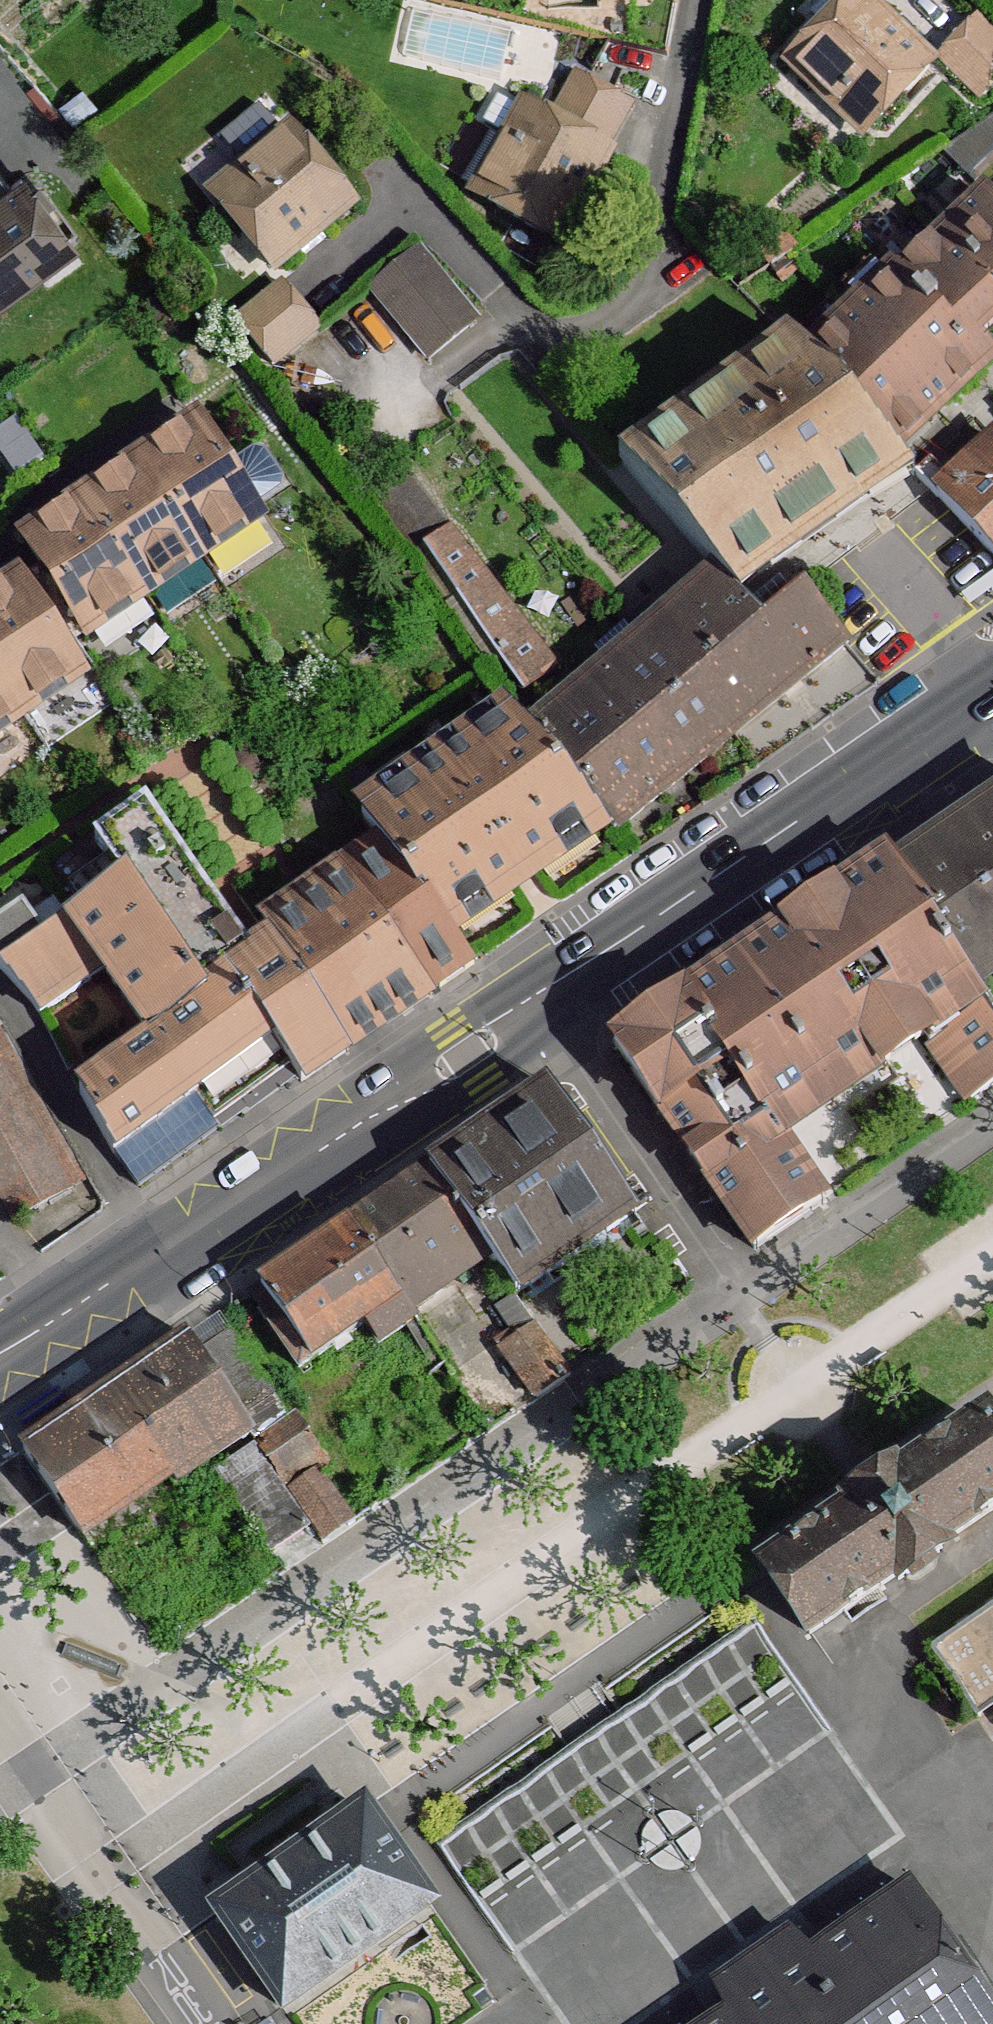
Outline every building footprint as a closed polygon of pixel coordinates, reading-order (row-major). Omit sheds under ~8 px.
[(863,0),(853,0),(793,61),(841,108),(851,97),(876,122),(930,65),(863,0)] [(976,19),(938,58),(981,100),(992,88),(992,35),(976,19)] [(578,75),(552,123),(604,152),(630,105),(586,80),(578,75)] [(538,121),(498,98),(484,125),(509,139),(478,196),(557,241),(584,194),(607,153),(604,152),(552,123),(540,116),(538,121)] [(220,138),(247,170),(287,138),(260,106),(220,138)] [(251,186),(224,208),(274,267),(351,204),(292,133),(287,138),(247,170),(241,174),(251,186)] [(0,172),(0,195),(10,187),(0,172)] [(69,244),(57,228),(21,179),(10,187),(0,195),(0,293),(69,244)] [(939,413),(985,370),(967,350),(992,325),(992,204),(990,200),(972,212),(899,280),(894,275),(849,317),(939,413)] [(797,248),(784,235),(761,257),(772,266),(797,248)] [(418,251),(371,290),(411,337),(457,299),(418,251)] [(319,327),(285,285),(238,323),(274,366),(319,327)] [(457,299),(411,337),(429,359),(475,322),(457,299)] [(806,358),(896,454),(939,413),(849,317),(806,358)] [(722,578),(732,590),(761,566),(906,465),(896,454),(806,358),(799,352),(775,376),(760,387),(757,382),(671,443),(674,447),(632,477),(722,578)] [(259,517),(196,425),(139,464),(202,555),(259,517)] [(937,496),(992,555),(992,444),(946,489),(937,496)] [(915,475),(937,496),(946,489),(943,476),(953,468),(934,448),(927,455),(931,459),(915,475)] [(143,594),(202,555),(139,464),(82,502),(143,594)] [(87,633),(143,594),(82,502),(26,541),(44,568),(87,633)] [(425,548),(523,691),(555,669),(448,532),(425,548)] [(722,578),(652,637),(737,733),(808,676),(765,627),(732,590),(722,578)] [(17,583),(0,595),(0,681),(21,713),(79,674),(17,583)] [(805,594),(765,627),(808,676),(849,643),(805,594)] [(642,645),(535,736),(606,820),(618,832),(737,733),(652,637),(642,645)] [(0,681),(0,728),(21,713),(0,681)] [(606,820),(535,736),(513,713),(363,817),(391,856),(445,928),(606,820)] [(894,868),(989,1013),(992,1010),(992,802),(894,868)] [(198,993),(249,955),(145,805),(94,841),(123,882),(68,921),(104,970),(151,1036),(203,999),(198,993)] [(445,928),(391,856),(347,884),(430,994),(472,965),(445,928)] [(888,858),(614,1044),(755,1251),(824,1203),(769,1122),(870,1053),(878,1065),(925,1034),(968,1102),(992,1085),(992,1020),(989,1013),(894,868),(888,858)] [(430,994),(347,884),(324,901),(270,940),(347,1050),(430,994)] [(104,970),(68,921),(45,937),(22,905),(0,921),(0,970),(30,1001),(39,1016),(104,970)] [(347,1050),(270,940),(249,955),(198,993),(203,999),(151,1036),(158,1045),(194,1095),(209,1116),(254,1082),(257,1086),(289,1064),(302,1081),(347,1050)] [(22,1063),(5,1034),(0,1037),(0,1076),(22,1063)] [(194,1095),(158,1045),(117,1074),(114,1070),(79,1094),(114,1155),(194,1095)] [(21,1217),(87,1180),(22,1063),(0,1076),(0,1179),(21,1217)] [(636,1213),(551,1090),(428,1173),(487,1258),(489,1255),(516,1294),(636,1213)] [(209,1116),(194,1095),(114,1155),(139,1187),(218,1128),(209,1116)] [(487,1258),(428,1173),(349,1226),(408,1312),(487,1258)] [(408,1312),(349,1226),(250,1295),(299,1369),(365,1325),(379,1344),(413,1321),(408,1312)] [(570,1375),(515,1298),(497,1309),(513,1330),(497,1342),(537,1397),(570,1375)] [(229,1334),(198,1355),(238,1415),(271,1393),(229,1334)] [(186,1337),(25,1448),(76,1525),(160,1468),(169,1480),(245,1425),(238,1415),(198,1355),(186,1337)] [(320,1452),(297,1417),(258,1443),(282,1478),(320,1452)] [(769,1573),(810,1633),(897,1576),(900,1580),(942,1550),(939,1547),(992,1509),(992,1441),(984,1427),(897,1486),(894,1482),(852,1511),(855,1515),(769,1573)] [(308,1526),(266,1465),(229,1490),(271,1551),(308,1526)] [(354,1523),(317,1471),(291,1490),(327,1542),(354,1523)] [(939,1630),(992,1722),(992,1598),(939,1630)] [(787,1670),(751,1619),(435,1841),(471,1892),(787,1670)] [(365,1810),(217,1914),(283,2007),(430,1904),(365,1810)] [(912,1888),(818,1953),(729,2016),(717,2023),(992,2023),(992,2007),(912,1888)] [(712,1979),(729,2016),(818,1953),(790,1926),(712,1979)]
